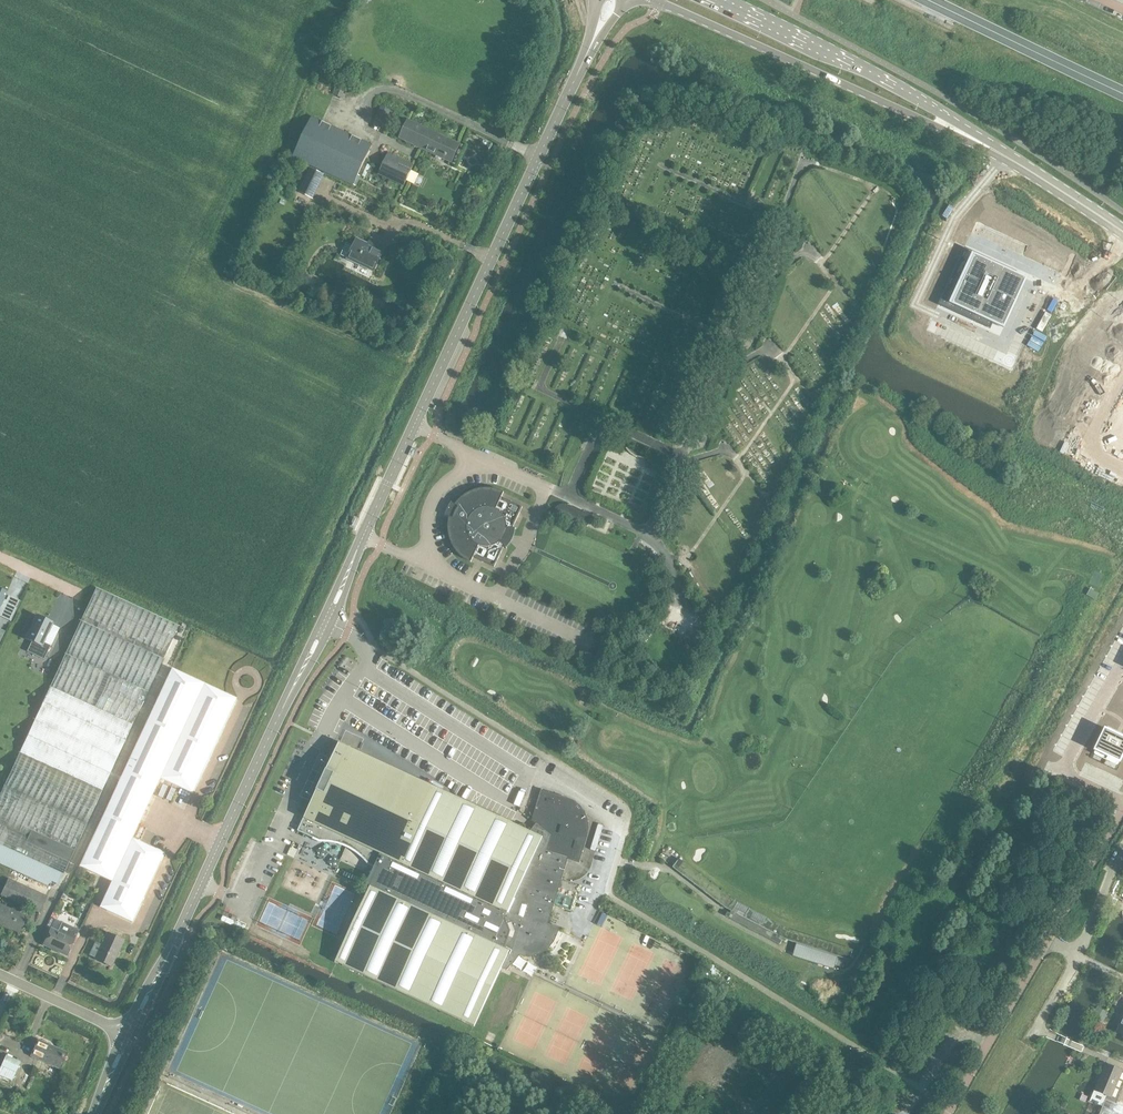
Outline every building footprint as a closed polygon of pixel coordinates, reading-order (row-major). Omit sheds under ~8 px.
[(333,94),(343,98),(347,90),(336,86),(333,94)] [(378,113),(375,119),(382,122),(385,116),(378,113)] [(352,186),(370,149),(371,146),(311,118),(293,158),(352,186)] [(399,138),(422,149),(431,153),(433,151),(444,156),(443,158),(451,162),(459,144),(407,120),(399,138)] [(403,186),(413,165),(388,153),(378,175),(403,186)] [(410,180),(416,182),(420,173),(414,170),(410,180)] [(385,246),(371,239),(368,245),(356,239),(347,259),(373,271),(385,246)] [(964,250),(941,299),(989,322),(986,327),(990,329),(993,324),(1004,329),(1027,278),(1016,273),(1004,268),(1004,267),(991,260),(991,261),(988,260),(988,259),(987,259),(987,260),(964,250)] [(458,501),(455,504),(458,507),(457,509),(456,511),(455,513),(454,516),(453,518),(449,517),(448,521),(448,525),(448,530),(449,534),(449,538),(451,542),(453,546),(455,549),(457,553),(460,556),(464,558),(467,561),(471,562),(473,557),(494,567),(504,546),(507,549),(507,548),(506,548),(509,545),(511,542),(512,539),(514,536),(515,532),(515,529),(516,529),(516,528),(513,528),(522,507),(501,497),(504,492),(500,490),(496,489),(492,489),(488,488),(483,488),(479,489),(475,490),(471,491),(468,493),(464,496),(461,498),(458,501)] [(593,516),(586,513),(572,506),(572,507),(570,506),(568,505),(566,504),(564,504),(562,504),(560,505),(558,506),(556,508),(555,510),(554,511),(559,514),(587,527),(591,519),(593,516)] [(178,626),(95,588),(0,793),(0,863),(56,889),(178,626)] [(0,607),(0,616),(11,621),(16,610),(11,608),(13,604),(4,600),(0,607)] [(29,630),(25,639),(41,646),(36,656),(44,660),(50,646),(43,642),(52,623),(36,616),(32,623),(30,622),(27,629),(29,630)] [(162,857),(159,851),(132,838),(159,779),(191,794),(235,698),(170,668),(78,867),(111,882),(99,907),(132,923),(162,857)] [(1107,729),(1097,749),(1109,754),(1119,734),(1107,729)] [(1109,754),(1121,760),(1122,756),(1122,736),(1119,734),(1109,754)] [(530,832),(513,824),(339,743),(323,777),(318,774),(314,782),(320,785),(298,831),(320,841),(325,841),(330,842),(335,842),(340,844),(345,845),(349,848),(354,850),(358,853),(362,856),(365,860),(369,864),(375,867),(365,888),(369,890),(335,963),(474,1028),(502,969),(507,971),(519,956),(527,957),(534,956),(542,954),(548,948),(553,942),(556,935),(557,931),(547,928),(561,881),(549,877),(550,874),(544,872),(550,853),(547,852),(549,845),(547,845),(546,844),(546,843),(545,842),(546,841),(546,840),(547,839),(544,833),(543,833),(542,833),(541,832),(540,831),(540,830),(540,829),(541,828),(537,824),(530,832)] [(533,821),(537,824),(541,828),(540,829),(540,830),(540,831),(541,832),(542,833),(543,833),(544,833),(547,839),(546,840),(546,841),(545,842),(546,843),(546,844),(547,845),(549,845),(547,852),(550,853),(544,872),(550,874),(549,877),(561,881),(568,859),(579,862),(586,838),(588,830),(587,822),(584,814),(581,815),(572,806),(574,803),(566,800),(542,792),(533,821)] [(292,847),(288,855),(294,858),(298,850),(292,847)] [(779,943),(782,938),(849,959),(852,950),(791,931),(730,899),(680,860),(673,868),(729,911),(726,917),(779,943)] [(1,894),(39,912),(46,897),(8,879),(1,894)] [(18,934),(25,918),(0,906),(0,926),(18,934)] [(66,956),(73,940),(77,932),(61,924),(57,932),(50,929),(43,945),(66,956)] [(95,959),(110,966),(122,940),(107,933),(95,959)] [(796,943),(792,956),(834,969),(838,957),(796,943)] [(1097,1007),(1092,1018),(1103,1024),(1108,1012),(1097,1007)] [(30,1056),(58,1068),(64,1053),(37,1041),(30,1056)] [(5,1055),(0,1067),(15,1073),(20,1062),(5,1055)] [(1106,1065),(1091,1101),(1095,1103),(1095,1104),(1097,1105),(1098,1104),(1102,1105),(1107,1095),(1111,1097),(1122,1071),(1106,1065)] [(1106,1099),(1100,1113),(1122,1113),(1122,1106),(1106,1099)]
